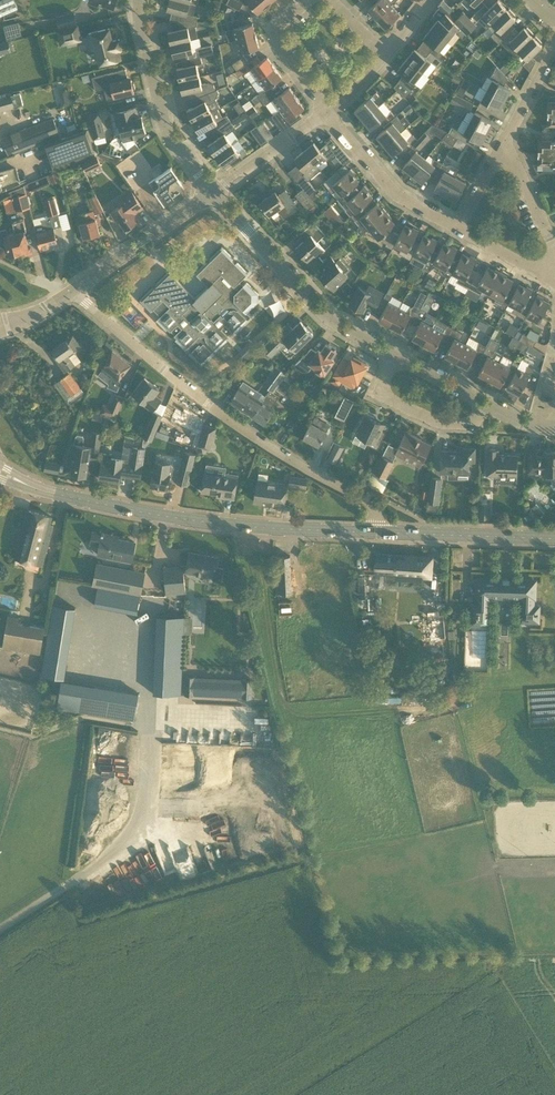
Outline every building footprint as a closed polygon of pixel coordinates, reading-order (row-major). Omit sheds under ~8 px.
[(17,9),(13,0),(0,0),(0,17),(17,9)] [(190,2),(181,0),(169,0),(167,9),(182,14),(182,21),(197,21),(197,16),(187,14),(190,2)] [(267,4),(264,0),(228,0),(226,3),(239,10),(243,3),(245,4),(246,4),(247,4),(249,4),(249,3),(258,13),(267,4)] [(368,10),(377,19),(391,5),(396,0),(378,0),(368,10)] [(446,13),(448,15),(452,9),(444,0),(442,0),(438,5),(446,13)] [(492,24),(507,9),(498,0),(483,14),(492,24)] [(227,19),(232,8),(222,3),(219,10),(220,11),(218,15),(227,19)] [(377,19),(386,28),(400,14),(391,5),(377,19)] [(514,17),(516,16),(509,9),(508,10),(507,9),(492,24),(488,27),(493,33),(491,35),(499,43),(512,31),(507,26),(516,18),(514,17)] [(470,18),(464,12),(454,22),(460,28),(470,18)] [(59,27),(77,23),(74,13),(56,18),(59,27)] [(454,22),(448,15),(446,13),(442,17),(440,20),(439,19),(431,28),(447,41),(455,31),(460,36),(463,38),(467,35),(460,28),(454,22)] [(467,35),(477,25),(470,18),(460,28),(467,35)] [(233,28),(236,40),(256,35),(252,23),(240,26),(238,19),(227,21),(229,30),(233,28)] [(171,44),(191,39),(188,28),(197,26),(197,21),(182,21),(184,28),(168,32),(171,44)] [(4,26),(7,41),(22,38),(19,23),(4,26)] [(77,25),(58,29),(62,45),(80,40),(77,25)] [(526,29),(524,27),(516,35),(512,31),(499,43),(502,40),(507,45),(510,42),(510,43),(506,47),(514,55),(533,36),(532,35),(533,34),(527,27),(526,29)] [(109,28),(88,34),(92,49),(96,48),(100,64),(121,59),(119,52),(122,51),(119,39),(112,41),(109,28)] [(442,61),(447,56),(444,54),(439,51),(447,41),(431,28),(423,38),(432,45),(434,47),(430,52),(442,61)] [(259,48),(256,35),(236,40),(239,53),(259,48)] [(527,60),(542,45),(541,44),(542,43),(536,36),(534,37),(533,36),(514,55),(522,64),(523,64),(527,60)] [(194,52),(191,39),(171,44),(174,56),(185,54),(194,52)] [(11,51),(9,42),(0,44),(0,54),(11,51)] [(213,54),(211,45),(196,49),(197,51),(194,52),(185,54),(186,60),(201,56),(201,57),(213,54)] [(406,60),(422,73),(431,62),(438,67),(442,61),(430,52),(426,57),(415,48),(406,60)] [(476,49),(473,54),(478,58),(481,53),(476,49)] [(179,81),(199,76),(196,64),(202,63),(201,57),(201,56),(186,60),(188,66),(176,69),(179,81)] [(241,68),(245,65),(249,62),(244,56),(232,64),(237,71),(241,68)] [(274,67),(267,57),(258,63),(249,70),(245,65),(241,68),(237,71),(235,72),(238,77),(244,73),(245,75),(246,77),(247,77),(252,83),(258,79),(274,67)] [(411,90),(416,84),(414,83),(422,73),(406,60),(398,70),(404,75),(399,80),(411,90)] [(500,69),(506,75),(511,71),(505,64),(500,69)] [(492,79),(486,90),(505,100),(511,89),(504,85),(508,78),(506,75),(500,69),(497,66),(490,78),(492,79)] [(282,77),(274,67),(258,79),(265,88),(266,89),(267,88),(273,84),(282,77)] [(132,83),(131,80),(130,77),(128,78),(125,69),(92,77),(95,89),(104,87),(107,99),(114,97),(134,93),(134,91),(135,89),(134,83),(132,83)] [(196,97),(216,90),(214,85),(205,83),(201,84),(199,76),(179,81),(182,93),(194,90),(196,97)] [(455,91),(463,95),(469,82),(462,78),(455,91)] [(405,98),(411,90),(399,80),(394,87),(397,90),(398,89),(405,98)] [(280,94),(274,98),(271,93),(261,100),(265,105),(273,99),(277,104),(280,109),(297,97),(289,87),(280,94)] [(265,88),(261,92),(252,99),(255,104),(261,100),(271,93),(267,88),(266,89),(265,88)] [(187,110),(193,122),(220,107),(215,98),(216,97),(218,92),(217,89),(216,90),(196,97),(199,104),(187,110)] [(486,90),(481,101),(499,111),(505,100),(486,90)] [(363,119),(378,106),(374,100),(379,96),(376,93),(377,92),(377,91),(355,110),(363,119)] [(24,104),(20,93),(0,98),(0,111),(14,107),(24,104)] [(474,104),(454,94),(450,102),(469,112),(474,104)] [(68,97),(61,98),(63,106),(70,104),(68,97)] [(280,109),(272,115),(279,125),(278,125),(282,131),(297,120),(297,119),(296,120),(293,115),(304,108),(297,97),(280,109)] [(383,127),(392,119),(395,116),(391,111),(383,102),(379,106),(378,106),(363,119),(371,129),(379,122),(383,127)] [(125,110),(114,113),(117,126),(120,126),(123,140),(121,141),(127,149),(131,154),(139,148),(135,143),(134,138),(137,137),(137,136),(146,134),(143,122),(140,122),(139,117),(138,117),(136,107),(125,110)] [(217,131),(231,122),(227,115),(223,117),(217,109),(220,107),(193,122),(199,133),(213,125),(217,131)] [(94,140),(105,137),(99,112),(88,115),(94,140)] [(487,133),(493,122),(475,112),(469,123),(487,133)] [(8,155),(57,136),(59,135),(53,119),(2,138),(8,155)] [(215,155),(232,143),(226,135),(236,128),(231,122),(217,131),(221,136),(208,145),(215,155)] [(385,145),(400,132),(392,122),(377,136),(385,145)] [(452,126),(448,133),(458,138),(460,139),(470,144),(475,147),(478,142),(481,144),(487,133),(469,123),(463,133),(452,126)] [(256,125),(250,130),(262,146),(268,141),(263,134),(256,125)] [(55,173),(95,156),(97,156),(97,155),(90,127),(84,130),(84,131),(59,141),(59,140),(45,144),(55,173)] [(402,157),(413,144),(418,140),(413,135),(406,127),(400,132),(385,145),(393,155),(396,152),(402,157)] [(269,129),(263,134),(268,141),(274,136),(269,129)] [(418,140),(413,144),(419,150),(431,137),(425,132),(418,140)] [(458,138),(448,133),(447,132),(442,138),(452,146),(458,138)] [(232,143),(215,155),(223,166),(239,154),(242,158),(248,153),(241,144),(237,139),(232,143)] [(554,141),(550,141),(538,141),(538,153),(554,153),(554,141)] [(314,142),(304,150),(317,166),(327,158),(314,142)] [(351,160),(340,146),(333,152),(344,165),(351,160)] [(321,170),(317,166),(304,150),(294,159),(305,172),(307,174),(308,173),(311,178),(321,170)] [(403,167),(412,175),(425,159),(416,151),(403,167)] [(538,165),(554,165),(554,153),(538,153),(538,165)] [(97,156),(95,156),(82,163),(87,172),(101,165),(97,156)] [(434,176),(436,171),(442,163),(435,159),(431,163),(425,159),(412,175),(422,182),(430,173),(434,176)] [(436,171),(434,176),(431,181),(437,184),(434,189),(445,195),(455,177),(459,169),(451,165),(448,165),(447,166),(442,163),(436,171)] [(20,187),(19,184),(21,183),(16,166),(0,171),(0,195),(20,187)] [(171,167),(162,173),(149,182),(164,204),(165,204),(164,203),(180,191),(179,191),(178,190),(179,185),(180,184),(181,184),(170,168),(171,167)] [(323,183),(337,199),(349,189),(358,182),(359,181),(354,175),(355,174),(350,169),(340,178),(336,172),(327,180),(323,183)] [(309,195),(315,189),(303,174),(296,180),(303,188),(309,195)] [(31,191),(50,183),(47,176),(28,185),(31,191)] [(445,195),(456,201),(466,183),(455,177),(445,195)] [(349,189),(337,199),(346,209),(350,206),(355,212),(351,215),(351,216),(363,205),(372,198),(367,191),(369,190),(364,185),(362,187),(358,182),(349,189)] [(13,197),(16,210),(30,207),(27,196),(26,193),(27,193),(24,185),(20,187),(2,194),(3,199),(13,197)] [(87,199),(90,204),(91,204),(93,210),(78,214),(80,223),(77,224),(79,231),(82,230),(84,238),(100,234),(98,226),(100,225),(99,218),(96,219),(95,214),(103,210),(96,194),(93,188),(84,193),(87,199)] [(303,188),(295,195),(308,210),(316,204),(309,195),(303,188)] [(283,218),(288,214),(290,213),(284,204),(282,200),(275,191),(260,202),(269,214),(277,209),(283,218)] [(136,198),(132,192),(118,202),(120,206),(111,212),(118,222),(119,221),(125,229),(138,220),(134,214),(143,208),(136,198)] [(43,200),(48,216),(58,213),(54,197),(43,200)] [(363,205),(351,216),(360,226),(358,228),(357,231),(361,235),(369,228),(387,213),(383,208),(382,209),(377,203),(367,211),(363,205)] [(312,213),(316,218),(321,214),(317,209),(312,213)] [(392,249),(399,235),(393,231),(390,236),(385,233),(395,225),(390,219),(392,218),(387,213),(369,228),(378,239),(386,243),(385,245),(392,249)] [(12,221),(15,232),(7,234),(6,229),(0,230),(0,243),(7,241),(10,254),(25,250),(26,254),(32,252),(30,247),(29,248),(25,231),(27,230),(24,218),(12,221)] [(58,245),(55,235),(53,227),(53,228),(50,218),(42,220),(43,223),(35,225),(41,250),(58,245)] [(307,238),(296,248),(299,251),(298,252),(300,256),(303,258),(304,257),(307,261),(314,255),(317,258),(325,250),(317,241),(325,234),(316,224),(314,221),(310,224),(301,232),(307,238)] [(410,260),(418,246),(412,243),(419,230),(413,227),(412,229),(405,225),(399,235),(392,249),(395,245),(401,248),(399,253),(410,260)] [(418,246),(410,260),(429,270),(433,263),(437,256),(431,253),(437,241),(432,237),(431,239),(424,235),(418,246)] [(444,243),(437,256),(433,263),(440,267),(438,272),(449,278),(457,264),(451,261),(457,249),(451,246),(451,247),(444,243)] [(152,287),(139,300),(151,311),(154,308),(157,311),(157,312),(160,316),(156,320),(166,330),(167,328),(170,331),(171,330),(175,335),(174,335),(177,338),(175,340),(185,350),(187,348),(190,352),(189,354),(201,366),(214,353),(212,352),(214,349),(216,351),(224,343),(227,340),(225,338),(228,336),(228,335),(232,331),(232,332),(235,329),(237,331),(248,320),(242,314),(245,312),(246,313),(247,312),(258,302),(258,294),(247,282),(243,285),(239,282),(248,273),(237,262),(235,263),(232,260),(233,258),(222,247),(210,258),(212,260),(208,263),(206,262),(195,273),(208,286),(195,298),(169,271),(156,284),(157,285),(154,289),(152,287)] [(468,288),(476,274),(470,271),(476,259),(470,256),(469,257),(462,253),(457,264),(449,278),(450,278),(448,281),(456,285),(457,282),(468,288)] [(321,276),(325,280),(335,291),(343,283),(346,280),(345,279),(348,276),(345,272),(349,269),(340,258),(336,262),(331,256),(327,259),(319,267),(324,273),(321,276)] [(483,290),(490,293),(501,272),(495,269),(494,271),(488,267),(482,278),(476,274),(468,288),(480,295),(483,290)] [(506,308),(513,294),(507,291),(513,281),(506,277),(507,276),(501,272),(490,293),(497,297),(494,302),(506,308)] [(524,319),(532,305),(526,301),(533,289),(527,286),(526,288),(519,284),(513,294),(506,308),(509,303),(515,307),(513,312),(524,319)] [(354,294),(349,304),(353,306),(353,308),(358,310),(360,310),(363,311),(366,307),(374,311),(379,301),(384,293),(369,285),(366,290),(358,286),(354,294)] [(390,326),(399,308),(403,302),(386,293),(384,297),(389,300),(379,320),(390,326)] [(537,294),(532,305),(524,319),(525,319),(526,316),(545,325),(548,320),(542,317),(549,303),(542,299),(543,298),(537,294)] [(418,298),(415,304),(421,307),(424,301),(418,298)] [(405,311),(399,308),(390,326),(401,332),(407,321),(412,324),(421,308),(415,305),(405,311)] [(423,344),(433,326),(436,319),(437,318),(426,313),(427,311),(421,308),(412,324),(418,326),(412,338),(423,344)] [(436,319),(433,326),(423,344),(434,350),(440,339),(446,341),(453,328),(436,319)] [(277,333),(263,347),(272,357),(287,342),(296,351),(305,342),(313,334),(311,332),(312,331),(308,326),(306,327),(300,321),(294,328),(288,322),(285,325),(277,333)] [(456,362),(466,344),(459,341),(463,334),(453,328),(446,341),(451,344),(445,356),(456,362)] [(527,335),(523,333),(519,340),(523,342),(533,347),(536,341),(527,335)] [(73,350),(75,352),(81,348),(73,336),(67,340),(52,350),(59,359),(60,360),(63,364),(61,366),(65,372),(75,365),(67,354),(73,350)] [(469,337),(466,344),(456,362),(467,367),(473,358),(478,361),(486,346),(469,337)] [(489,379),(503,355),(496,352),(496,351),(495,351),(499,343),(490,338),(486,346),(478,361),(484,364),(478,373),(489,379)] [(323,373),(324,374),(328,368),(334,359),(331,357),(336,350),(335,349),(336,347),(329,342),(328,345),(326,344),(321,351),(318,349),(317,352),(311,348),(306,353),(294,366),(303,372),(308,370),(312,366),(316,368),(316,371),(321,374),(323,373)] [(529,346),(527,351),(541,358),(543,353),(533,347),(529,346)] [(108,360),(102,368),(103,368),(112,375),(109,384),(107,387),(117,391),(121,382),(119,380),(124,374),(131,365),(112,351),(106,359),(108,360)] [(511,379),(519,364),(503,355),(489,379),(501,385),(506,376),(511,379)] [(330,381),(339,386),(343,380),(349,383),(352,384),(354,384),(356,383),(357,381),(366,366),(365,366),(366,364),(358,359),(357,361),(352,359),(350,361),(343,358),(334,375),(333,375),(330,381)] [(511,379),(507,387),(514,391),(513,393),(519,396),(520,394),(526,383),(536,388),(540,373),(530,367),(527,366),(529,363),(522,359),(519,364),(511,379)] [(287,374),(276,366),(263,384),(274,391),(287,374)] [(81,388),(70,373),(54,384),(65,400),(81,388)] [(152,411),(155,408),(162,399),(155,394),(159,389),(145,377),(132,393),(144,402),(143,404),(152,411)] [(265,396),(262,394),(262,393),(257,390),(243,381),(239,386),(236,392),(230,401),(252,416),(265,396)] [(252,416),(264,425),(270,415),(274,409),(271,407),(279,396),(269,390),(265,396),(252,416)] [(114,422),(116,417),(123,398),(116,395),(111,406),(103,404),(100,413),(104,414),(104,416),(114,422)] [(344,396),(340,405),(348,410),(353,400),(344,396)] [(175,408),(169,421),(191,431),(190,435),(200,437),(205,418),(184,409),(183,411),(175,408)] [(341,428),(347,410),(339,408),(333,426),(341,428)] [(152,441),(162,415),(154,412),(144,438),(152,441)] [(365,412),(356,431),(358,432),(356,435),(368,440),(366,444),(378,449),(388,427),(373,420),(375,417),(365,412)] [(312,423),(311,423),(309,427),(303,437),(319,446),(327,431),(330,425),(315,417),(312,423)] [(199,446),(210,449),(216,428),(205,425),(199,446)] [(395,454),(421,467),(431,445),(421,440),(421,439),(406,431),(395,454)] [(99,451),(101,433),(93,432),(91,445),(90,450),(91,450),(99,451)] [(71,455),(69,466),(72,466),(71,474),(86,477),(88,466),(90,457),(90,456),(91,450),(90,450),(91,445),(83,444),(84,438),(83,436),(77,435),(76,436),(74,443),(73,443),(71,455)] [(334,442),(326,457),(338,464),(346,448),(334,442)] [(102,464),(101,468),(100,479),(119,482),(120,476),(128,477),(140,479),(141,474),(142,463),(145,449),(132,447),(130,459),(123,458),(112,456),(112,454),(103,453),(103,455),(102,464)] [(441,462),(440,473),(458,474),(458,470),(469,470),(469,461),(474,462),(475,449),(463,448),(463,452),(457,452),(457,451),(441,451),(441,462)] [(487,460),(487,475),(493,475),(517,476),(517,475),(517,466),(518,455),(498,454),(498,449),(488,449),(487,460)] [(151,470),(149,480),(152,480),(151,486),(168,489),(169,480),(177,482),(184,483),(186,483),(186,484),(187,484),(195,454),(184,450),(180,464),(172,463),(155,460),(153,470),(151,470)] [(543,476),(554,476),(554,451),(544,451),(544,457),(529,457),(529,468),(528,472),(543,473),(543,476)] [(382,456),(374,472),(386,478),(394,462),(382,456)] [(60,465),(46,462),(44,470),(58,473),(60,465)] [(234,499),(235,488),(237,475),(225,473),(224,476),(204,473),(201,491),(223,495),(223,497),(234,499)] [(289,485),(306,488),(307,479),(291,476),(289,485)] [(428,502),(438,504),(442,479),(432,477),(428,502)] [(284,506),(287,484),(257,480),(254,502),(284,506)] [(479,503),(478,518),(490,518),(491,503),(479,503)] [(524,512),(532,522),(539,517),(531,507),(524,512)] [(25,521),(16,554),(14,559),(41,566),(50,536),(53,525),(50,524),(52,517),(28,510),(25,521)] [(99,555),(131,561),(135,542),(112,538),(112,536),(104,534),(104,532),(102,532),(101,534),(93,532),(91,544),(100,545),(99,550),(99,555)] [(166,590),(166,594),(185,592),(184,572),(185,571),(212,577),(214,580),(220,582),(223,569),(217,567),(219,557),(189,552),(186,565),(164,567),(165,580),(161,581),(161,584),(163,591),(166,590)] [(376,554),(375,573),(395,574),(395,573),(405,574),(405,579),(423,581),(423,576),(430,577),(430,572),(431,569),(431,558),(406,556),(397,556),(377,554),(376,554)] [(275,556),(274,556),(275,567),(275,594),(278,594),(281,594),(290,594),(290,567),(290,556),(275,556)] [(336,558),(294,558),(294,578),(311,578),(311,587),(323,587),(323,580),(323,578),(337,578),(336,558)] [(141,594),(145,573),(97,564),(93,584),(141,594)] [(520,623),(537,624),(538,607),(532,607),(533,598),(534,598),(535,581),(523,581),(523,583),(489,582),(489,580),(477,579),(476,605),(472,604),(471,626),(489,627),(490,603),(489,603),(489,599),(522,600),(522,604),(520,604),(520,623)] [(137,614),(141,596),(98,588),(94,606),(137,614)] [(47,674),(71,677),(80,605),(56,602),(47,674)] [(427,626),(423,627),(424,640),(429,639),(429,642),(443,640),(443,638),(445,638),(443,614),(440,615),(440,609),(426,611),(427,626)] [(7,620),(3,646),(39,653),(43,627),(18,622),(19,617),(8,615),(7,620)] [(253,679),(186,676),(185,695),(252,698),(253,679)] [(57,708),(90,713),(94,686),(62,680),(57,708)]
